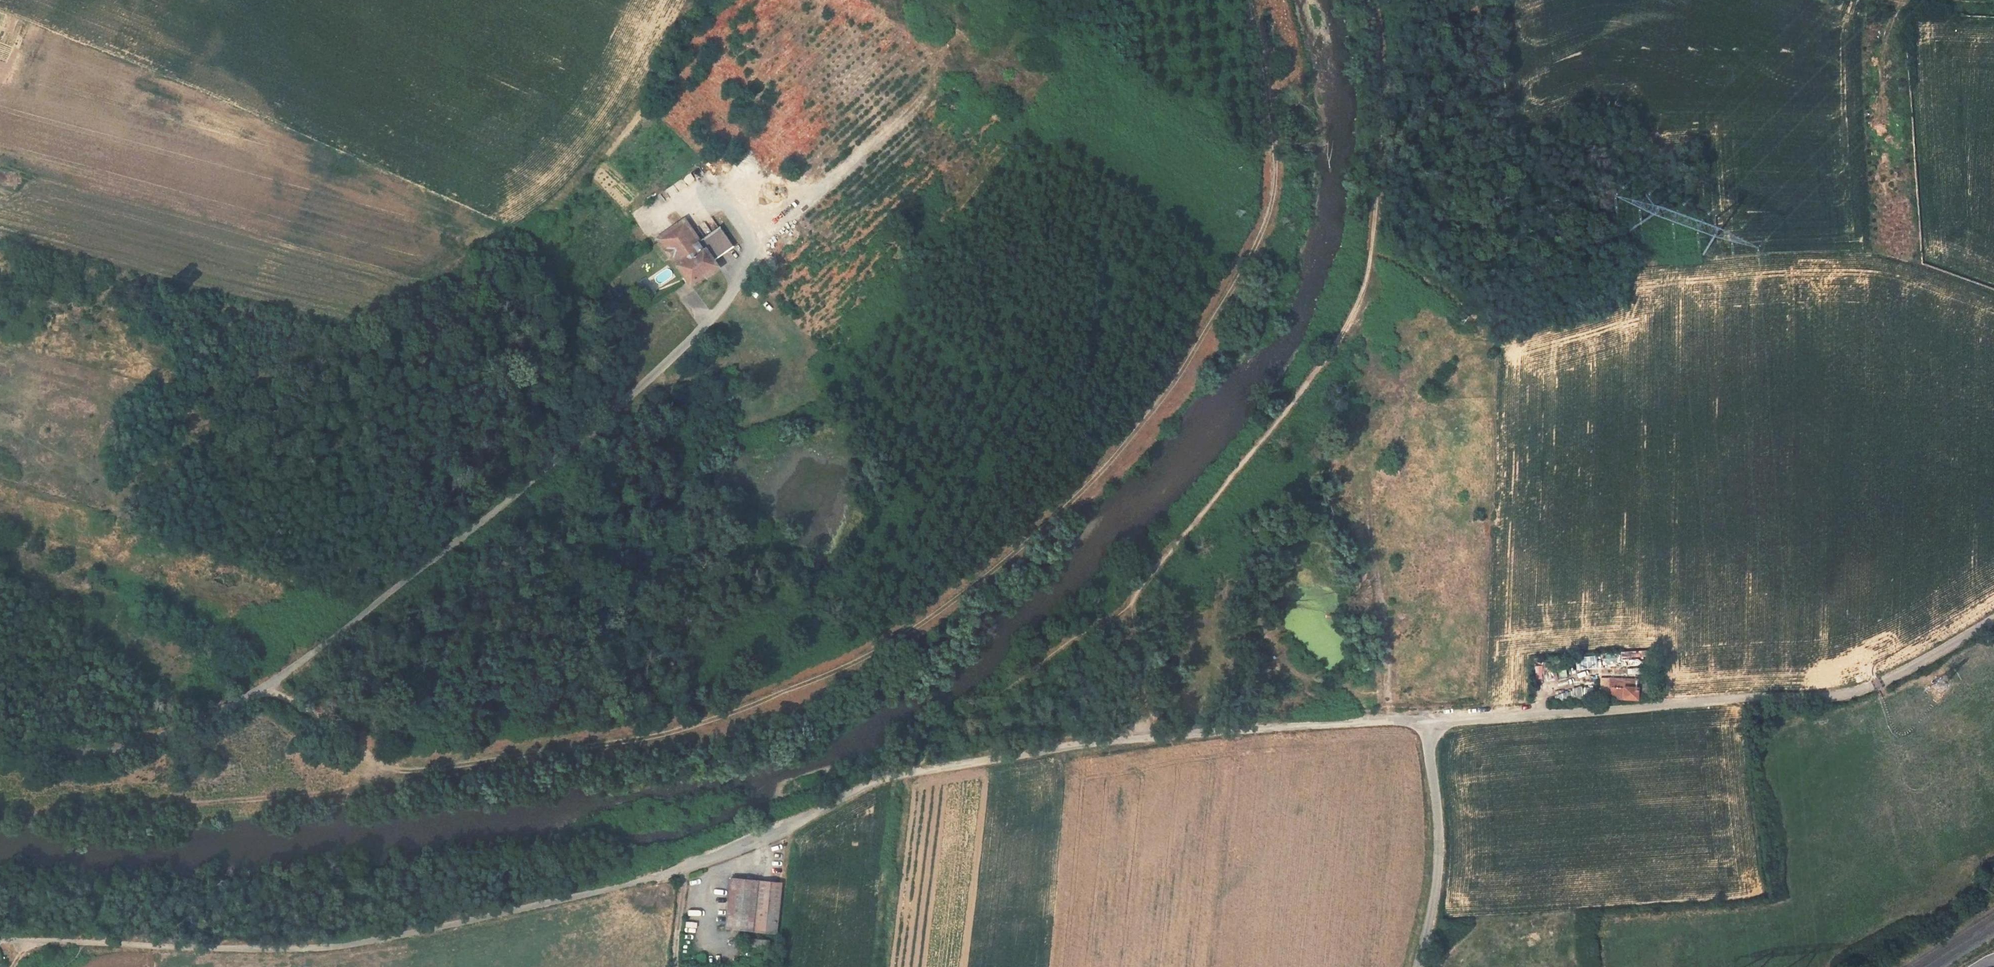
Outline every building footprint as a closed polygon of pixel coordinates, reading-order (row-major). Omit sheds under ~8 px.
[(712,263),(734,247),(715,221),(700,199),(699,197),(680,210),(685,216),(675,222),(679,227),(660,240),(659,237),(651,243),(660,257),(668,252),(690,283),(705,273),(706,276),(716,269),(712,263)] [(1606,686),(1609,686),(1609,695),(1633,696),(1634,687),(1622,686),(1622,678),(1607,678),(1606,686)] [(776,932),(781,883),(730,878),(725,927),(776,932)]
